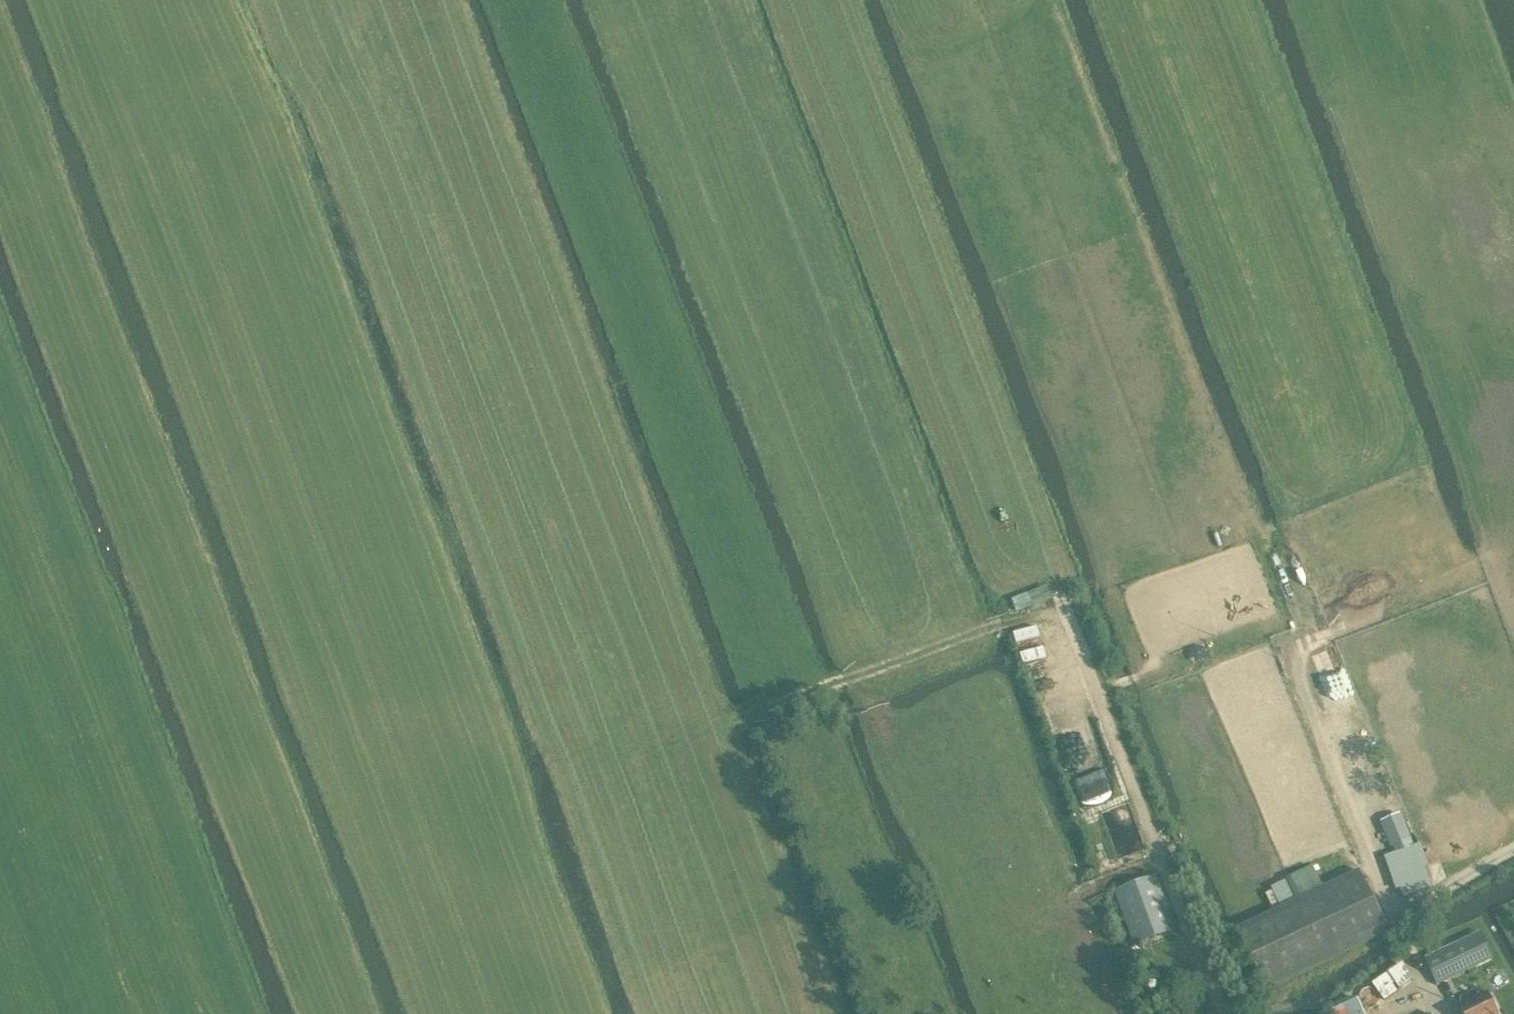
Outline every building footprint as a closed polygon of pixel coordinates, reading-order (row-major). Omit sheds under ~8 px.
[(1389,848),(1410,839),(1400,814),(1379,822),(1389,848)] [(1358,871),(1326,886),(1236,929),(1265,991),(1355,948),(1388,933),(1358,871)] [(1137,943),(1171,931),(1151,877),(1117,890),(1137,943)] [(1436,985),(1492,959),(1480,932),(1424,958),(1436,985)] [(1414,980),(1403,965),(1374,986),(1384,1001),(1414,980)] [(1487,993),(1458,1006),(1461,1013),(1497,1013),(1487,993)] [(1355,999),(1328,1012),(1329,1013),(1362,1013),(1355,999)]
